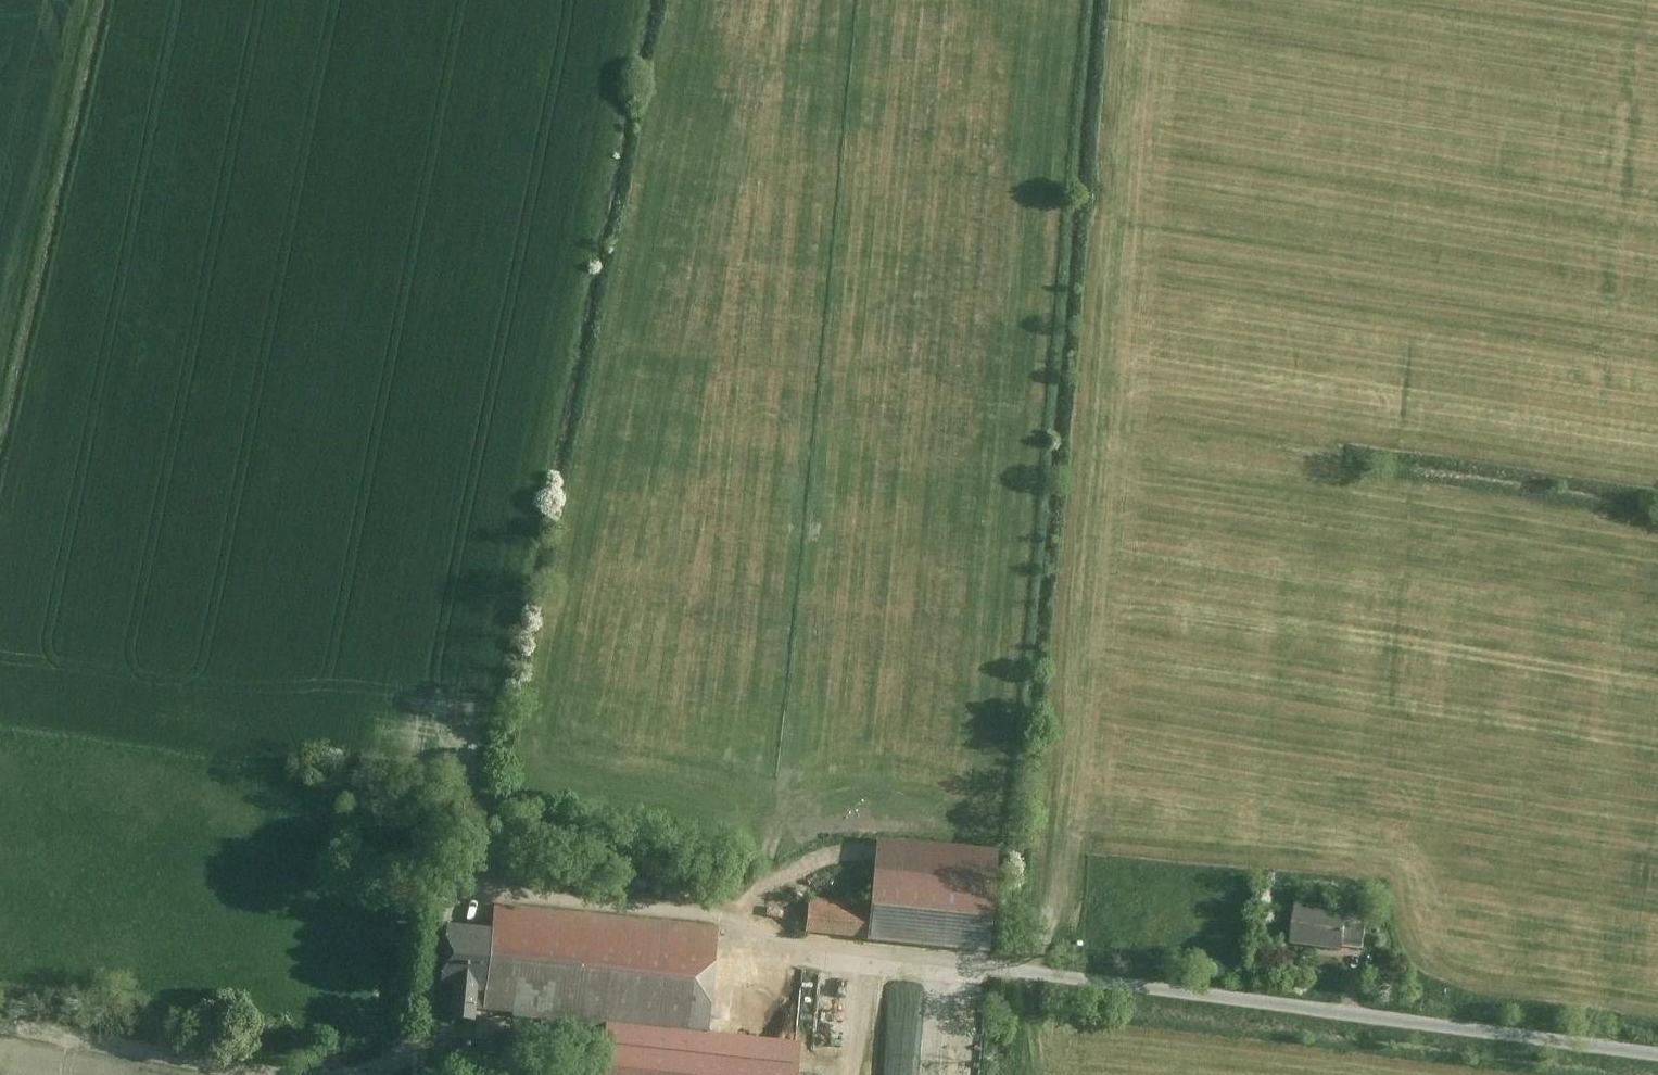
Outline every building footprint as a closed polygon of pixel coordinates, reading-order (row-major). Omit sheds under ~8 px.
[(802,928),(862,935),(862,938),(977,949),(987,850),(872,838),(865,908),(805,901),(802,928)] [(1354,913),(1297,906),(1292,949),(1349,955),(1354,913)] [(710,1045),(720,928),(489,908),(488,929),(433,924),(428,981),(435,981),(432,1020),(458,1022),(459,1001),(484,1003),(482,1026),(710,1045)] [(927,997),(886,995),(882,1074),(923,1074),(927,997)] [(613,1057),(611,1074),(758,1074),(613,1057)]
